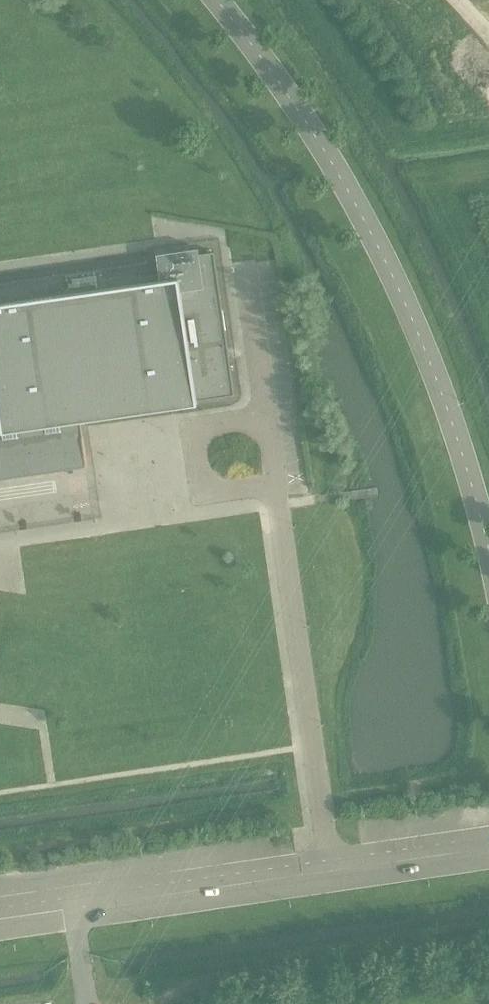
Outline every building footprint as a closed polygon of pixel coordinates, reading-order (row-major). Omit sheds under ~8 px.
[(88,465),(82,424),(198,404),(198,400),(236,395),(215,252),(200,254),(199,248),(158,254),(158,260),(0,283),(0,478),(88,465)]
